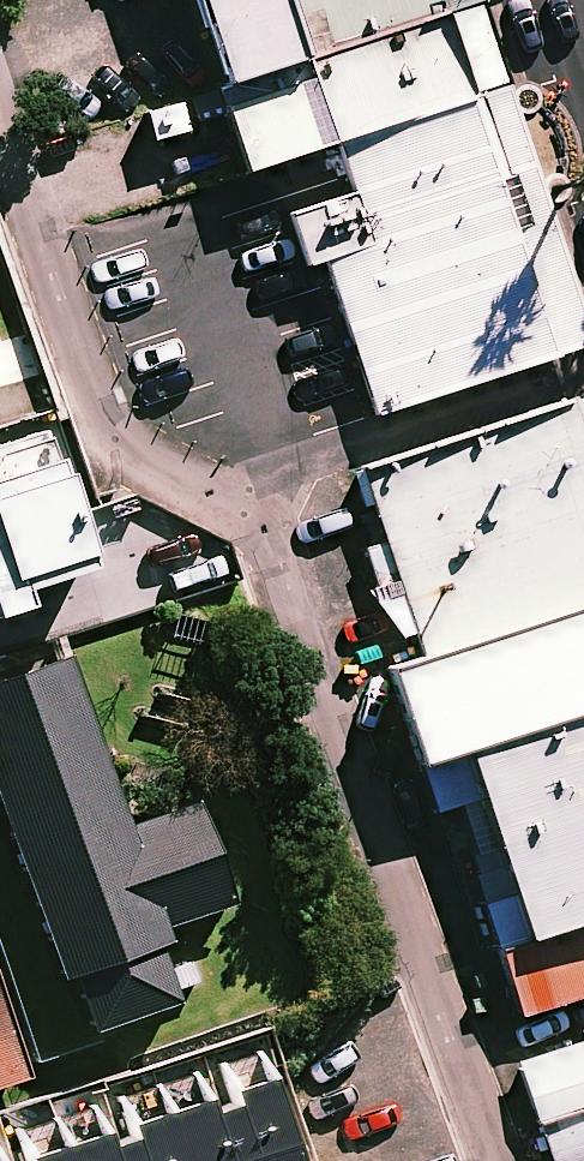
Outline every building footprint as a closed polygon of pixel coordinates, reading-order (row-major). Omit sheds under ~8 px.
[(444,0),(205,0),(235,92),(316,66),(451,22),(444,0)] [(479,106),(451,22),(316,66),(235,92),(262,176),(340,151),(479,106)] [(561,360),(479,106),(340,151),(357,201),(297,221),(313,273),(331,267),(380,418),(561,360)] [(429,661),(583,612),(583,435),(575,405),(368,470),(429,661)] [(51,431),(0,446),(0,618),(29,609),(23,590),(93,568),(51,431)] [(429,661),(399,670),(432,774),(478,760),(583,727),(583,612),(429,661)] [(77,657),(0,683),(0,783),(67,979),(77,976),(97,1034),(185,1004),(165,946),(174,943),(169,926),(239,903),(204,801),(134,824),(77,657)] [(478,760),(537,944),(583,929),(583,727),(478,760)] [(537,944),(505,954),(527,1023),(583,1005),(583,929),(537,944)] [(36,1077),(0,969),(0,1089),(36,1077)] [(521,1063),(542,1126),(583,1112),(583,1042),(521,1063)] [(0,1143),(0,1160),(302,1160),(273,1063),(0,1143)] [(542,1126),(554,1160),(583,1160),(583,1112),(542,1126)]
